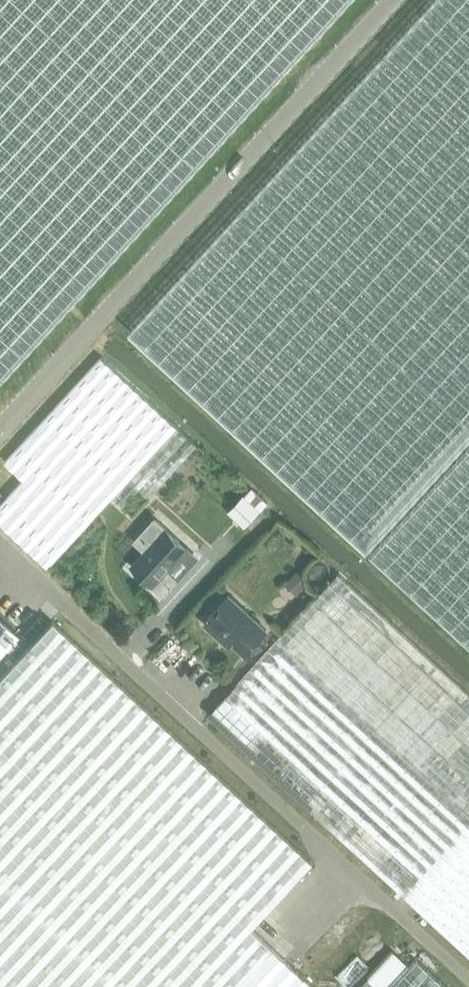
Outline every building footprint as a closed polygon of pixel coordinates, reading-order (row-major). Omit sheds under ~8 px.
[(62,311),(74,299),(346,0),(0,0),(0,380),(62,311)] [(468,438),(468,0),(433,0),(129,331),(366,549),(468,438)] [(0,503),(0,521),(48,565),(129,477),(140,487),(149,496),(197,443),(102,356),(5,461),(23,478),(0,503)] [(374,550),(468,640),(468,447),(374,550)] [(130,479),(114,496),(124,504),(140,487),(130,479)] [(270,502),(253,487),(245,496),(243,494),(228,511),(246,527),(270,502)] [(166,568),(187,546),(155,517),(135,539),(145,549),(132,564),(163,593),(177,578),(166,568)] [(309,582),(297,570),(284,584),(297,595),(309,582)] [(337,571),(226,693),(306,766),(288,786),(448,933),(468,953),(468,692),(337,571)] [(245,652),(266,628),(228,593),(207,617),(208,618),(205,622),(220,636),(223,632),(245,652)] [(270,947),(248,928),(310,860),(52,621),(0,677),(0,986),(233,986),(270,947)] [(15,636),(0,622),(0,652),(15,636)] [(208,713),(211,715),(288,786),(306,766),(226,693),(208,713)] [(372,973),(392,951),(357,917),(336,939),(372,973)] [(270,947),(233,986),(313,986),(270,947)] [(372,973),(358,986),(446,986),(415,958),(408,965),(392,951),(372,973)]
